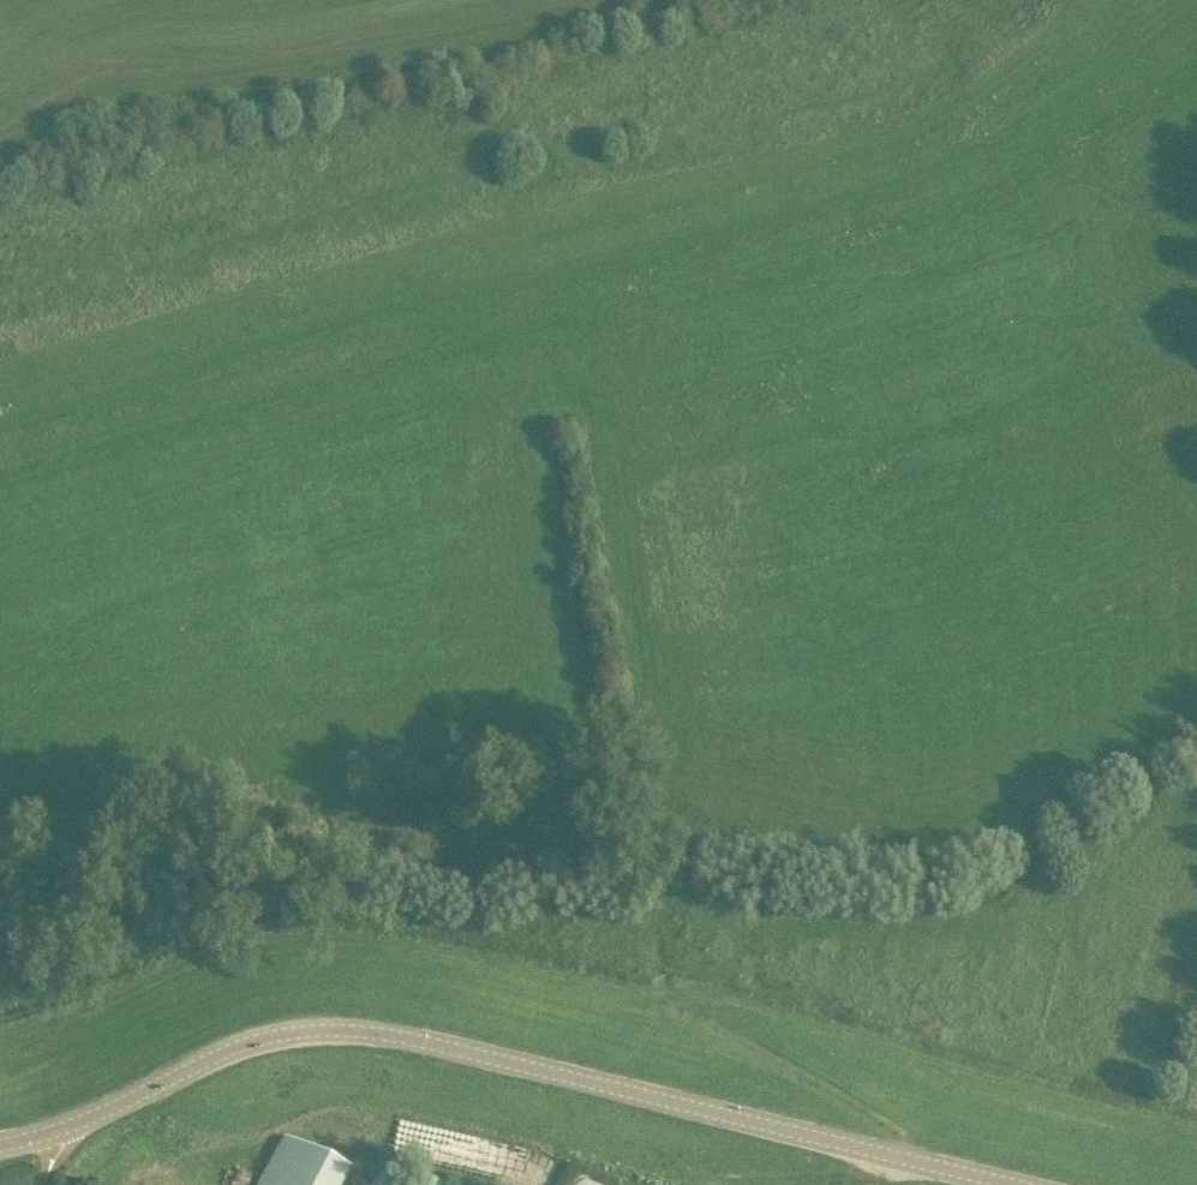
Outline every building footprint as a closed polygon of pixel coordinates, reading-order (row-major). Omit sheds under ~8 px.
[(264,1184),(345,1184),(349,1176),(284,1144),(264,1184)]
